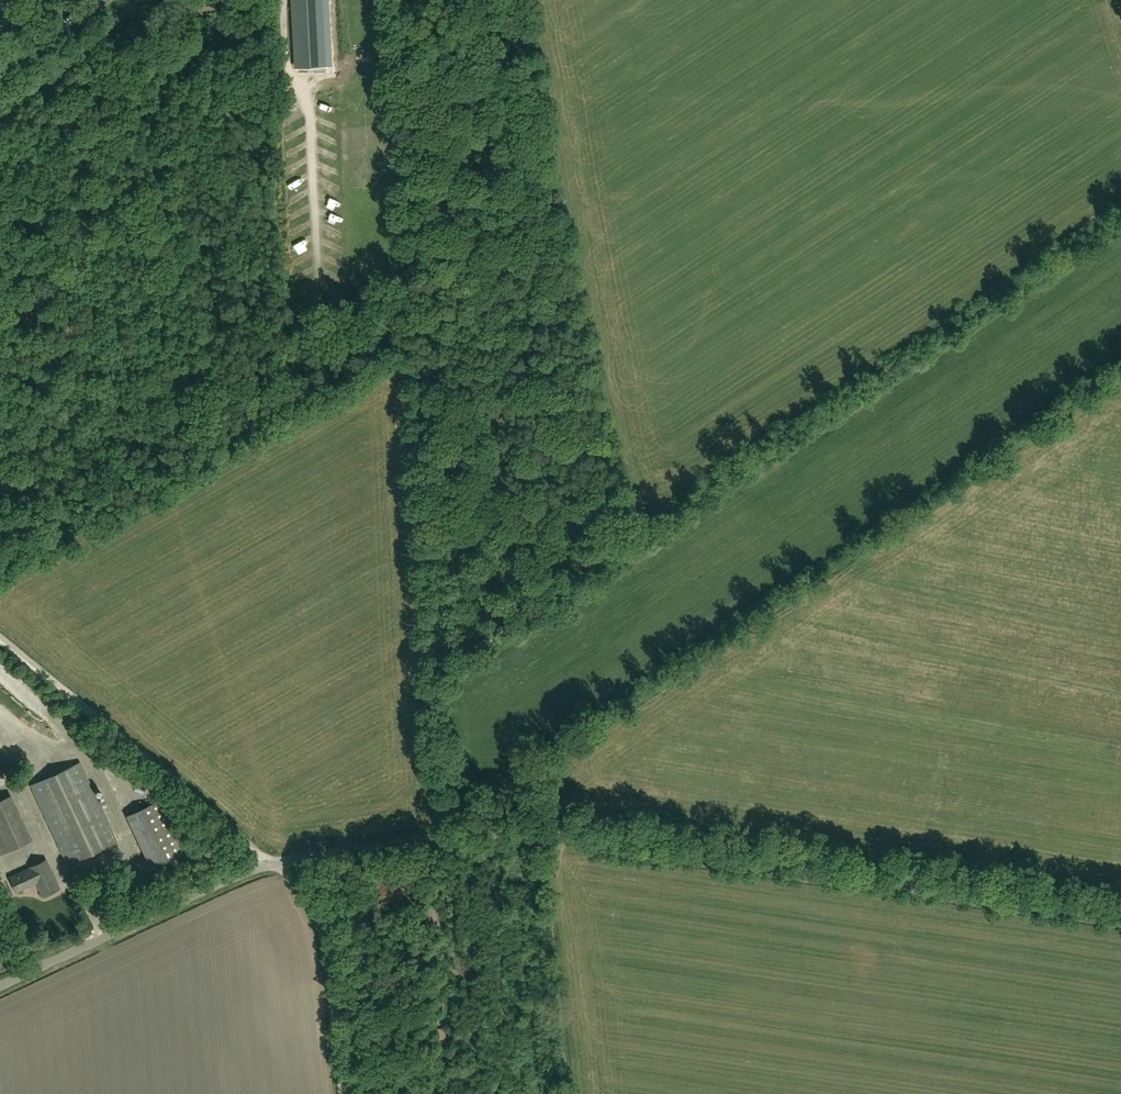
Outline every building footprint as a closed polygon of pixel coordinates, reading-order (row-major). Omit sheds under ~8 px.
[(308,72),(336,70),(332,0),(303,0),(308,72)] [(285,101),(283,102),(284,108),(285,109),(291,109),(291,100),(285,101)] [(67,865),(117,841),(80,762),(30,785),(67,865)] [(31,840),(10,795),(0,800),(0,854),(31,840)] [(183,853),(158,800),(126,815),(151,868),(183,853)] [(200,842),(196,846),(201,852),(206,848),(200,842)] [(59,888),(46,860),(30,867),(30,868),(10,878),(16,892),(37,882),(43,896),(59,888)]
